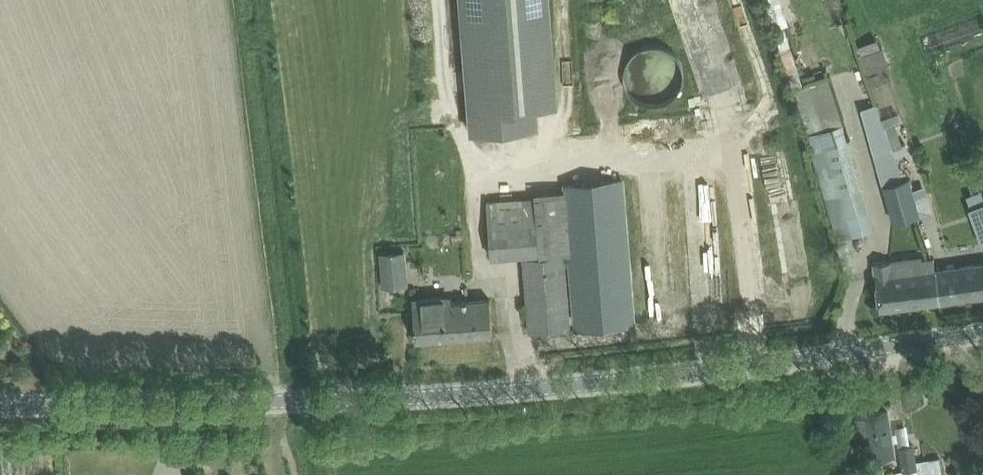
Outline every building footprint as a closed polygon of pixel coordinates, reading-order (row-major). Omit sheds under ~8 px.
[(534,127),(532,107),(553,105),(544,0),(461,0),(472,133),(534,127)] [(868,70),(888,63),(878,37),(859,44),(868,70)] [(629,51),(635,100),(670,96),(665,47),(629,51)] [(804,86),(795,89),(814,150),(827,197),(838,238),(851,235),(840,193),(861,187),(864,186),(851,139),(846,140),(845,137),(827,79),(804,86)] [(905,179),(877,104),(863,108),(893,220),(918,213),(909,178),(905,179)] [(564,255),(540,257),(523,258),(529,332),(634,323),(623,182),(565,187),(575,303),(568,304),(564,255)] [(967,195),(971,206),(976,205),(982,202),(982,193),(982,189),(981,190),(972,193),(967,195)] [(925,194),(914,196),(919,213),(929,210),(925,194)] [(540,253),(535,199),(487,203),(491,257),(540,253)] [(976,205),(971,206),(968,207),(982,245),(982,202),(976,205)] [(869,234),(867,232),(864,231),(862,232),(860,234),(860,237),(861,240),(863,241),(866,241),(869,239),(870,237),(869,234)] [(382,286),(386,286),(407,284),(404,250),(379,252),(382,286)] [(936,269),(935,269),(934,257),(922,259),(923,270),(895,274),(893,260),(874,262),(880,309),(940,301),(936,269)] [(940,301),(982,295),(982,262),(936,269),(940,301)] [(412,299),(414,319),(416,339),(493,333),(490,299),(443,303),(442,297),(412,299)] [(895,455),(891,431),(888,412),(856,416),(858,431),(866,430),(870,459),(895,455)] [(916,461),(913,445),(899,447),(903,471),(891,473),(891,474),(943,474),(940,457),(916,461)] [(870,459),(862,460),(864,474),(873,474),(870,459)]
